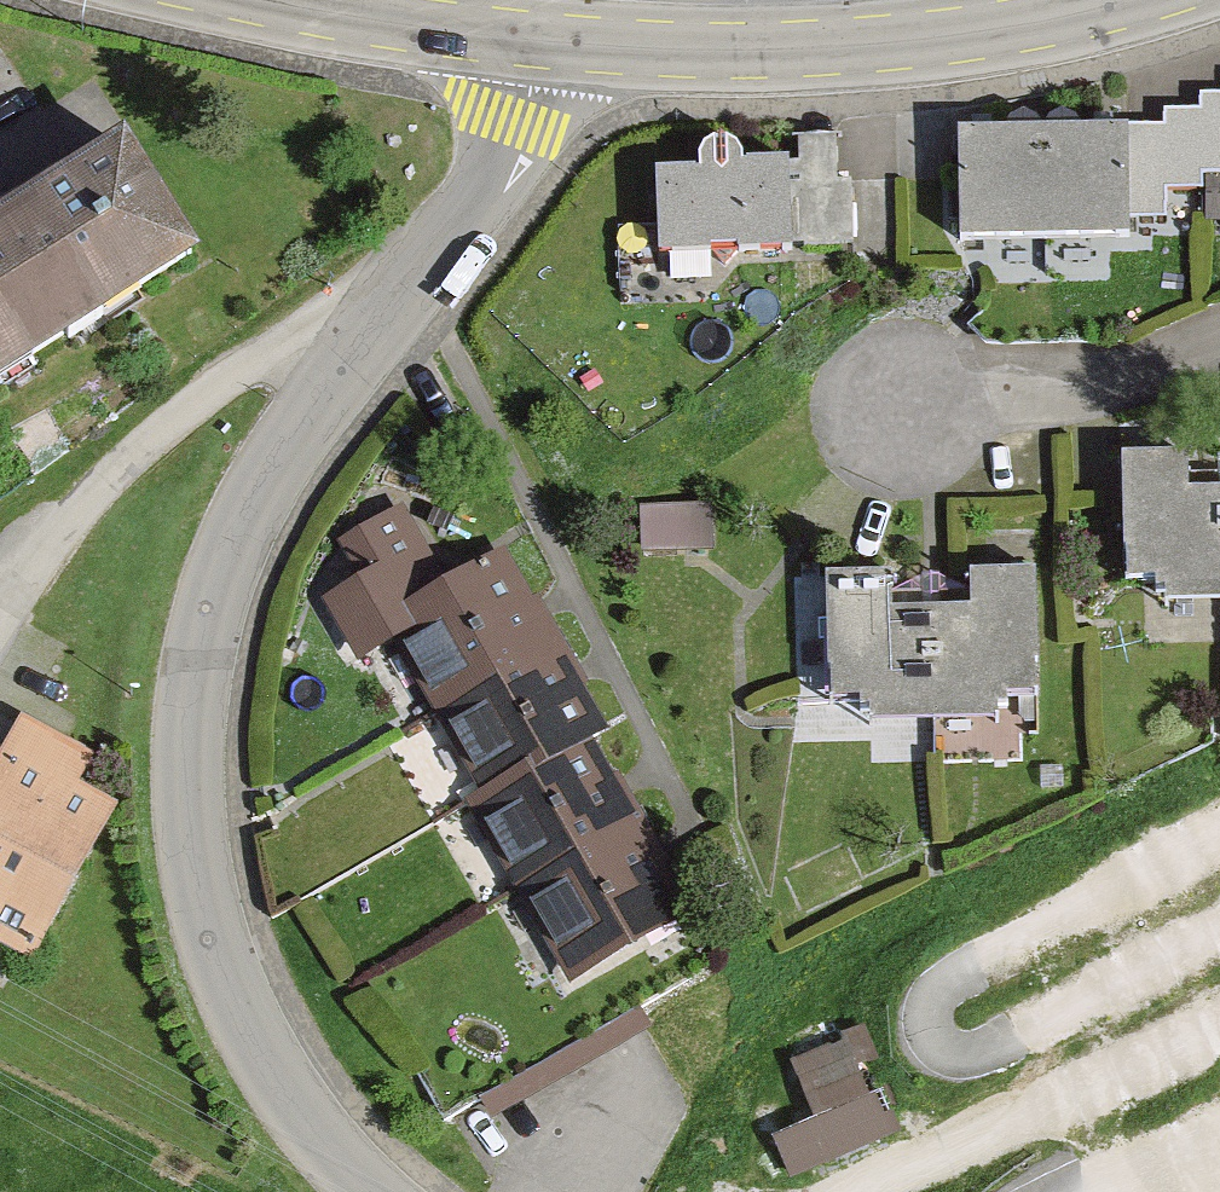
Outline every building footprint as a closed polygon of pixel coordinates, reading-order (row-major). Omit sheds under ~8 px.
[(1200,101),(1200,116),(1165,116),(1165,132),(1129,133),(1130,223),(1167,222),(1166,194),(1205,194),(1205,179),(1219,179),(1219,101),(1200,101)] [(1129,133),(1048,134),(1050,246),(1130,245),(1130,223),(1129,133)] [(1050,246),(1048,134),(958,135),(960,248),(1050,246)] [(697,173),(656,173),(658,260),(798,256),(798,247),(852,246),(851,180),(838,180),(837,137),(799,137),(800,163),(743,164),(743,160),(739,154),(733,148),(727,145),(719,144),(712,146),(705,150),(700,155),(697,163),(696,171),(697,173)] [(0,233),(0,395),(199,272),(127,156),(0,233)] [(1123,464),(1123,563),(1144,563),(1144,595),(1174,595),(1175,622),(1219,621),(1219,503),(1192,503),(1192,463),(1123,464)] [(712,511),(641,512),(642,555),(712,554),(712,511)] [(320,608),(356,674),(406,648),(458,619),(442,590),(402,515),(340,548),(361,586),(320,608)] [(505,555),(442,590),(458,619),(406,648),(438,705),(561,637),(540,599),(532,604),(505,555)] [(889,579),(820,579),(820,678),(841,678),(841,710),(872,710),(872,737),(930,737),(928,618),(889,618),(889,579)] [(964,580),(965,618),(928,618),(930,737),(996,736),(996,711),(1019,711),(1019,676),(1039,676),(1039,579),(964,580)] [(561,637),(438,705),(491,799),(591,741),(603,735),(581,695),(591,690),(561,637)] [(25,723),(0,771),(0,952),(39,972),(79,895),(120,815),(83,795),(100,762),(25,723)] [(591,741),(491,799),(473,809),(523,893),(648,821),(622,775),(614,780),(591,741)] [(676,868),(648,821),(523,893),(557,952),(577,987),(696,918),(669,872),(676,868)] [(480,1104),(493,1126),(654,1036),(642,1013),(480,1104)] [(867,1098),(845,1043),(792,1063),(817,1126),(772,1144),(787,1181),(900,1136),(883,1092),(867,1098)]
